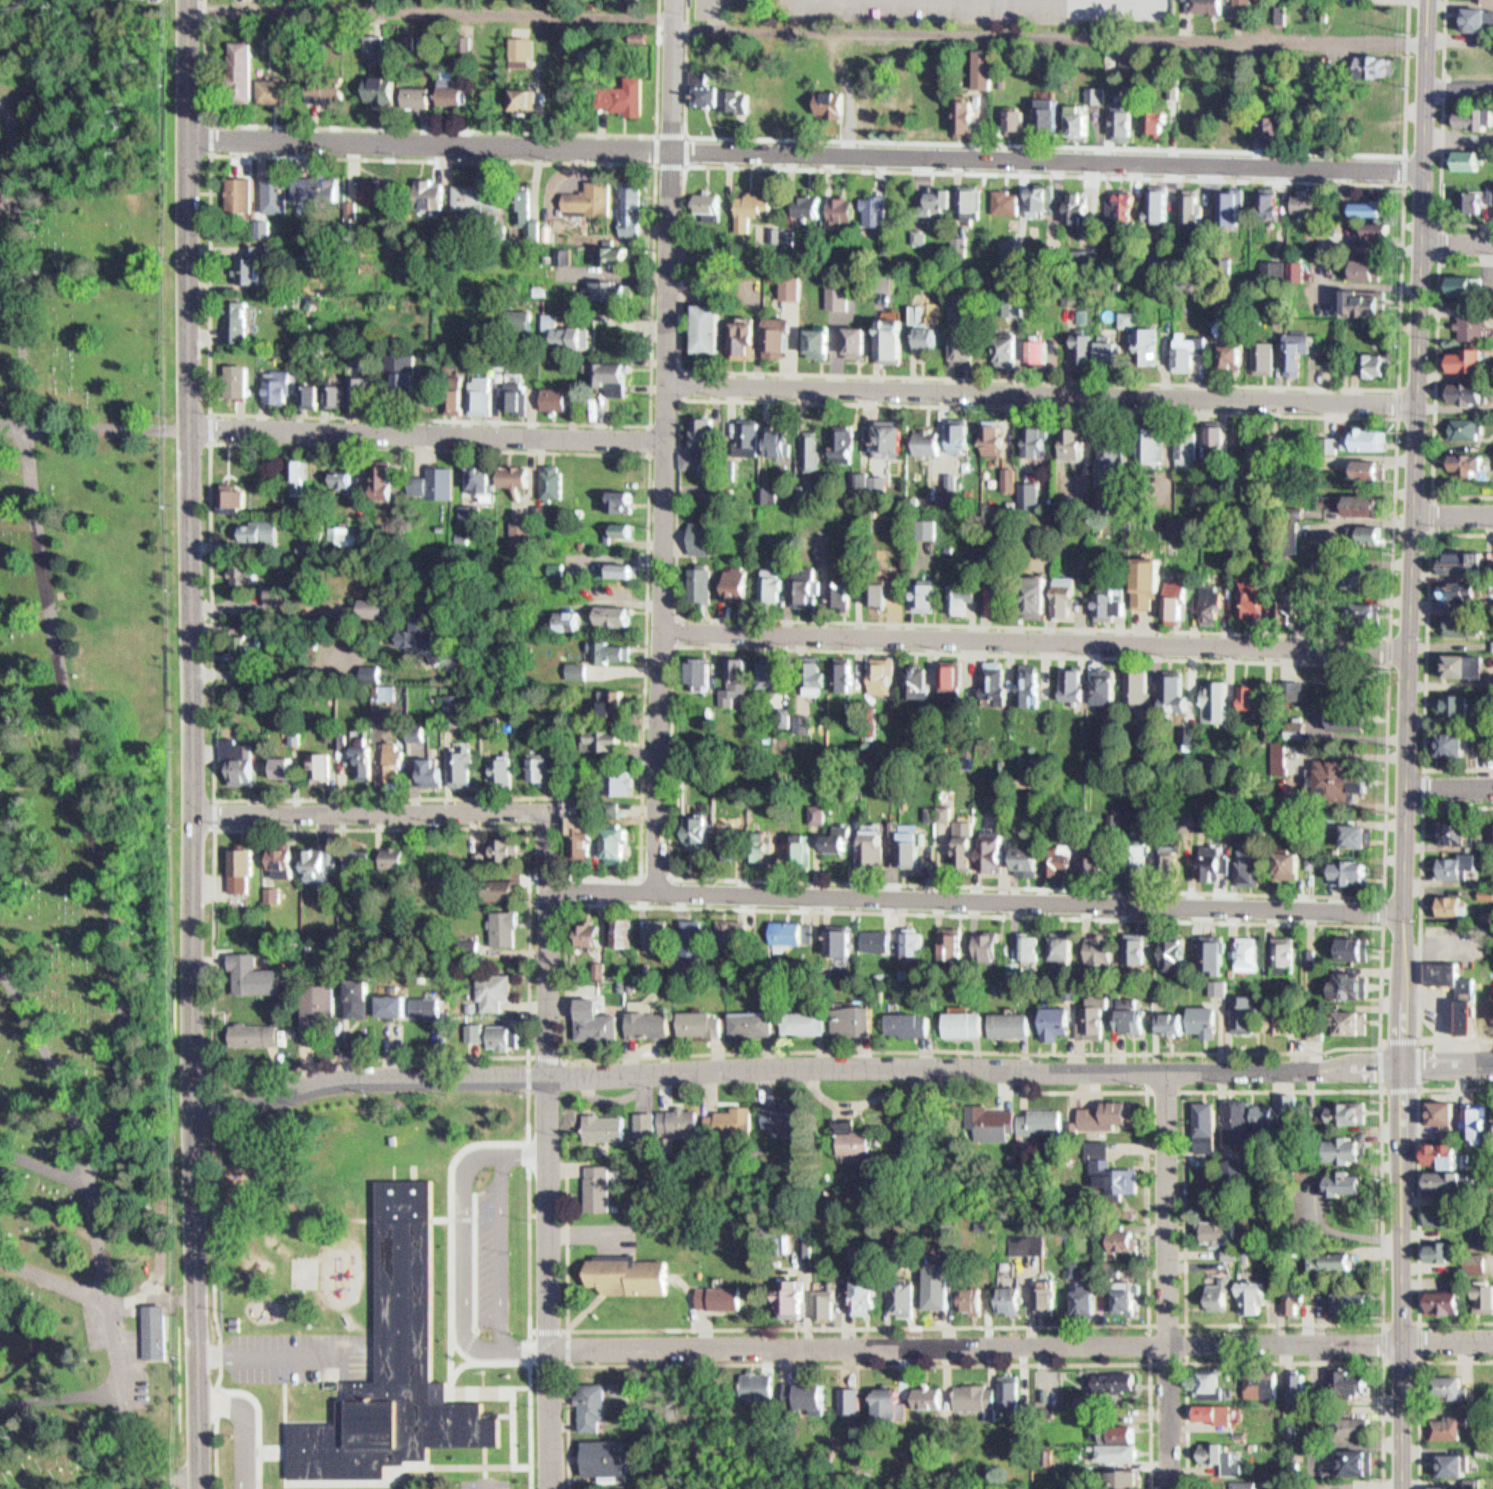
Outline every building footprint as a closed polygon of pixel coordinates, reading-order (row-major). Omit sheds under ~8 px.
[(1189,12),(1224,12),(1224,0),(1189,0),(1189,12)] [(1250,13),(1250,0),(1233,0),(1233,13),(1250,13)] [(1342,0),(1357,1),(1357,14),(1341,13),(1342,0)] [(1360,8),(1360,0),(1382,0),(1382,8),(1360,8)] [(1309,2),(1291,2),(1291,21),(1309,21),(1309,2)] [(1227,6),(1244,6),(1243,25),(1227,25),(1227,6)] [(1461,31),(1492,31),(1492,9),(1461,9),(1461,31)] [(1286,14),(1299,14),(1298,32),(1286,32),(1286,14)] [(1270,17),(1278,17),(1278,35),(1269,35),(1270,17)] [(1459,22),(1489,22),(1489,44),(1459,43),(1459,22)] [(277,50),(278,26),(299,27),(299,50),(277,50)] [(407,29),(421,30),(420,53),(406,52),(407,29)] [(472,58),(472,33),(455,33),(455,57),(472,58)] [(392,34),(402,34),(402,44),(392,43),(392,34)] [(423,34),(435,34),(435,53),(423,53),(423,34)] [(534,38),(510,38),(510,60),(534,60),(534,38)] [(255,101),(256,39),(228,39),(228,101),(255,101)] [(506,48),(526,49),(525,71),(505,70),(506,48)] [(978,86),(994,86),(994,48),(978,48),(978,86)] [(839,55),(848,55),(847,67),(838,67),(839,55)] [(1358,75),(1395,75),(1395,55),(1358,55),(1358,75)] [(856,57),(856,75),(876,76),(876,58),(856,57)] [(967,101),(988,102),(990,65),(969,64),(967,101)] [(1351,90),(1393,91),(1394,70),(1351,68),(1351,90)] [(367,102),(367,73),(377,73),(377,70),(391,70),(391,74),(400,74),(399,103),(391,102),(391,105),(377,105),(377,102),(367,102)] [(312,101),(329,101),(329,96),(347,96),(347,71),(321,71),(321,76),(312,76),(312,101)] [(261,101),(293,101),(293,74),(279,74),(279,78),(261,78),(261,101)] [(442,103),(443,76),(457,76),(456,84),(469,85),(469,104),(442,103)] [(403,83),(432,83),(432,107),(403,107),(403,83)] [(691,83),(701,84),(701,91),(691,91),(691,83)] [(1105,102),(1105,86),(1088,86),(1088,102),(1105,102)] [(591,99),(621,99),(621,88),(640,88),(639,119),(591,118),(591,99)] [(726,112),(751,112),(751,89),(726,89),(726,112)] [(845,116),(845,90),(819,90),(819,116),(845,116)] [(1061,97),(1042,97),(1042,130),(1061,130),(1061,97)] [(690,98),(690,117),(712,117),(712,98),(690,98)] [(960,135),(978,136),(978,98),(960,98),(960,135)] [(1082,98),(1100,99),(1099,141),(1089,141),(1089,116),(1082,116),(1082,98)] [(719,100),(718,124),(741,126),(742,101),(719,100)] [(508,101),(532,101),(531,126),(508,125),(508,101)] [(1134,134),(1134,101),(1114,101),(1114,134),(1134,134)] [(812,104),(838,105),(837,141),(824,141),(824,123),(811,123),(812,104)] [(951,104),(968,105),(966,142),(958,142),(959,131),(950,131),(951,104)] [(1009,106),(1009,128),(1028,128),(1028,106),(1009,106)] [(1091,106),(1070,106),(1070,134),(1091,134),(1091,106)] [(1453,108),(1453,126),(1492,126),(1492,108),(1453,108)] [(1165,132),(1165,122),(1170,122),(1170,109),(1147,109),(1147,132),(1165,132)] [(1033,111),(1051,112),(1050,142),(1032,141),(1033,111)] [(1106,146),(1126,146),(1127,113),(1107,112),(1106,146)] [(1285,114),(1266,114),(1266,143),(1285,143),(1285,114)] [(1061,116),(1075,116),(1074,123),(1081,124),(1081,142),(1059,142),(1061,116)] [(1002,123),(1018,124),(1017,143),(1001,143),(1002,123)] [(1448,124),(1486,124),(1486,141),(1470,141),(1470,138),(1448,138),(1448,124)] [(1453,149),(1453,169),(1484,169),(1484,149),(1453,149)] [(1450,163),(1471,163),(1471,183),(1450,183),(1450,163)] [(343,201),(343,176),(306,176),(306,201),(343,201)] [(366,179),(366,202),(394,202),(394,179),(366,179)] [(641,180),(622,180),(622,221),(641,221),(641,180)] [(422,207),(447,207),(447,181),(422,181),(422,207)] [(293,190),(312,190),(312,182),(327,182),(327,211),(292,210),(293,190)] [(1052,206),(1052,185),(1031,185),(1031,215),(1042,215),(1042,206),(1052,206)] [(981,186),(962,186),(962,210),(981,210),(981,186)] [(1261,217),(1280,217),(1280,186),(1261,186),(1261,217)] [(449,197),(473,198),(474,188),(496,188),(496,221),(449,221),(449,197)] [(1168,188),(1151,188),(1151,221),(1168,221),(1168,188)] [(1322,202),(1319,202),(1319,188),(1294,188),(1294,212),(1322,212),(1322,202)] [(225,189),(249,189),(249,224),(225,224),(225,189)] [(1020,189),(994,189),(994,212),(1020,212),(1020,189)] [(1089,190),(1070,190),(1070,221),(1089,221),(1089,190)] [(1462,209),(1485,209),(1485,190),(1462,190),(1462,209)] [(261,191),(288,192),(288,225),(260,225),(261,191)] [(358,191),(385,192),(385,195),(397,196),(396,220),(357,219),(358,191)] [(413,192),(412,217),(438,218),(439,196),(429,196),(429,192),(413,192)] [(721,192),(696,192),(696,213),(721,213),(721,192)] [(1135,192),(1116,192),(1116,229),(1135,229),(1135,192)] [(1202,193),(1184,193),(1184,233),(1202,233),(1202,193)] [(583,194),(611,194),(610,225),(600,224),(600,230),(584,229),(584,222),(559,222),(560,204),(577,205),(577,202),(582,202),(583,194)] [(888,224),(888,194),(865,194),(865,224),(888,224)] [(822,215),(822,195),(797,195),(797,215),(822,215)] [(855,196),(832,196),(832,223),(855,223),(855,196)] [(1484,214),(1492,214),(1492,197),(1484,197),(1484,214)] [(1355,215),(1388,215),(1388,199),(1355,199),(1355,215)] [(1023,201),(1041,201),(1041,222),(1022,221),(1023,201)] [(1214,206),(1227,206),(1227,201),(1236,201),(1235,232),(1213,231),(1214,206)] [(1286,208),(1292,208),(1292,201),(1310,201),(1310,218),(1285,218),(1286,208)] [(1456,206),(1473,206),(1473,201),(1483,201),(1483,213),(1474,213),(1474,226),(1456,226),(1456,206)] [(924,205),(936,205),(936,202),(946,202),(946,219),(924,219),(924,205)] [(955,202),(975,202),(974,223),(955,223),(955,202)] [(518,203),(534,203),(534,232),(518,232),(518,203)] [(1144,203),(1159,203),(1159,231),(1144,231),(1144,203)] [(690,205),(713,206),(712,225),(690,224),(690,205)] [(990,205),(1004,205),(1004,208),(1013,209),(1013,223),(989,223),(990,205)] [(1064,205),(1078,205),(1078,216),(1081,216),(1081,231),(1064,231),(1064,226),(1059,226),(1059,211),(1064,211),(1064,205)] [(732,210),(741,210),(741,206),(766,207),(766,220),(758,220),(758,228),(731,228),(732,210)] [(1110,206),(1129,207),(1129,231),(1110,231),(1110,229),(1101,229),(1101,212),(1110,212),(1110,206)] [(1177,207),(1189,207),(1189,231),(1176,231),(1177,207)] [(1253,207),(1270,207),(1270,229),(1252,229),(1253,207)] [(789,209),(815,209),(815,228),(789,228),(789,209)] [(863,209),(881,209),(881,238),(862,237),(863,209)] [(826,210),(843,210),(843,213),(849,213),(848,230),(826,229),(826,210)] [(342,213),(355,214),(355,228),(342,228),(342,213)] [(1347,215),(1376,215),(1376,230),(1347,230),(1347,215)] [(1358,222),(1358,244),(1393,244),(1393,222),(1358,222)] [(251,232),(264,232),(263,249),(251,249),(251,232)] [(1351,237),(1383,237),(1383,251),(1351,251),(1351,237)] [(910,242),(920,242),(920,255),(910,255),(910,242)] [(606,264),(631,264),(631,247),(606,247),(606,264)] [(556,263),(571,263),(571,248),(556,248),(556,263)] [(952,249),(962,248),(962,262),(953,262),(952,249)] [(1000,248),(1000,271),(1023,271),(1023,248),(1000,248)] [(1380,257),(1356,257),(1356,278),(1380,278),(1380,257)] [(236,270),(248,270),(248,258),(265,258),(265,271),(256,271),(256,296),(236,296),(236,270)] [(1260,260),(1260,279),(1284,279),(1284,260),(1260,260)] [(1070,262),(1085,262),(1085,280),(1070,280),(1070,262)] [(718,270),(698,270),(698,298),(718,298),(718,270)] [(1347,272),(1375,272),(1375,293),(1343,293),(1343,281),(1347,281),(1347,272)] [(783,298),(803,299),(803,274),(784,273),(783,298)] [(1255,274),(1275,274),(1275,291),(1254,291),(1255,274)] [(1279,274),(1296,274),(1296,295),(1279,294),(1279,274)] [(1478,274),(1455,274),(1455,292),(1478,292),(1478,274)] [(630,300),(630,280),(593,280),(593,300),(630,300)] [(692,283),(709,283),(709,312),(692,312),(692,283)] [(830,309),(852,309),(852,285),(830,285),(830,309)] [(778,288),(797,288),(797,313),(778,312),(778,288)] [(1445,289),(1466,289),(1466,292),(1475,292),(1475,307),(1445,307),(1445,289)] [(1384,291),(1345,291),(1345,308),(1384,308),(1384,291)] [(541,292),(560,292),(560,308),(541,308),(541,292)] [(586,294),(620,293),(620,314),(586,314),(586,294)] [(232,340),(252,340),(252,298),(232,298),(232,340)] [(826,300),(846,300),(846,317),(825,316),(826,300)] [(1338,301),(1352,301),(1352,304),(1373,304),(1373,320),(1338,320),(1338,301)] [(1001,303),(1016,302),(1016,329),(1001,329),(1001,303)] [(697,303),(696,351),(723,352),(723,303),(697,303)] [(948,306),(959,306),(959,331),(947,331),(948,306)] [(557,327),(558,312),(545,312),(545,345),(588,346),(588,327),(557,327)] [(225,313),(246,313),(245,356),(225,355),(225,313)] [(1487,338),(1487,314),(1460,314),(1460,338),(1487,338)] [(768,316),(768,356),(792,356),(792,316),(768,316)] [(689,318),(714,318),(713,365),(689,365),(689,318)] [(908,318),(885,318),(885,360),(908,360),(908,318)] [(908,318),(919,318),(918,338),(907,338),(908,318)] [(1072,322),(1081,322),(1081,337),(1072,337),(1072,322)] [(1114,324),(1130,324),(1130,341),(1114,340),(1114,324)] [(850,325),(850,353),(872,353),(872,325),(850,325)] [(920,325),(920,350),(943,350),(943,325),(920,325)] [(1136,325),(1136,362),(1159,362),(1159,325),(1136,325)] [(833,327),(811,327),(811,356),(833,356),(833,327)] [(1455,328),(1478,329),(1478,352),(1454,351),(1455,328)] [(735,330),(750,330),(750,357),(746,357),(746,366),(727,366),(728,335),(735,335),(735,330)] [(761,330),(786,330),(786,344),(783,344),(783,368),(760,368),(761,330)] [(1196,370),(1196,353),(1206,353),(1206,331),(1174,331),(1174,370),(1196,370)] [(877,332),(898,332),(898,371),(876,371),(877,332)] [(1078,367),(1094,367),(1094,332),(1078,332),(1078,367)] [(958,363),(979,363),(979,335),(958,335),(958,363)] [(1023,335),(999,335),(999,361),(1023,361),(1023,335)] [(1121,336),(1099,336),(1099,361),(1121,361),(1121,336)] [(842,339),(862,339),(862,369),(842,368),(842,339)] [(1033,362),(1052,362),(1052,339),(1033,339),(1033,362)] [(547,340),(582,340),(583,360),(548,360),(547,340)] [(915,340),(932,340),(931,359),(915,359),(915,340)] [(804,342),(825,343),(824,367),(804,367),(804,342)] [(1131,342),(1149,342),(1148,376),(1136,376),(1136,362),(1131,362),(1131,342)] [(1243,343),(1223,343),(1223,366),(1243,366),(1243,343)] [(1167,351),(1169,351),(1169,344),(1179,344),(1180,352),(1190,352),(1190,349),(1200,349),(1200,367),(1188,367),(1188,383),(1168,384),(1167,351)] [(993,346),(1012,346),(1012,376),(993,376),(993,346)] [(1278,347),(1303,347),(1303,371),(1294,371),(1294,384),(1278,384),(1278,347)] [(1488,369),(1488,347),(1454,347),(1454,369),(1488,369)] [(1074,348),(1087,348),(1087,378),(1075,378),(1075,360),(1070,360),(1070,351),(1074,351),(1074,348)] [(949,350),(970,350),(969,377),(949,377),(949,350)] [(1364,351),(1364,374),(1390,374),(1390,351),(1364,351)] [(420,353),(389,353),(389,372),(399,372),(399,392),(420,392),(420,353)] [(1025,354),(1042,354),(1041,376),(1024,375),(1025,354)] [(1093,354),(1112,354),(1112,357),(1115,357),(1115,366),(1111,366),(1111,377),(1093,377),(1093,354)] [(1246,356),(1268,356),(1268,377),(1246,377),(1246,356)] [(1213,359),(1233,358),(1233,381),(1213,381),(1213,359)] [(1353,360),(1383,360),(1383,383),(1352,382),(1353,360)] [(252,362),(230,362),(230,395),(252,395),(252,362)] [(411,366),(382,366),(382,385),(390,385),(390,418),(411,417),(411,366)] [(526,413),(526,373),(506,373),(506,413),(526,413)] [(355,375),(355,408),(372,408),(372,375),(355,375)] [(591,375),(623,375),(623,395),(591,394),(591,375)] [(224,376),(244,377),(244,408),(224,408),(224,376)] [(262,384),(269,384),(269,380),(287,381),(286,402),(293,402),(293,420),(261,419),(262,384)] [(582,380),(567,380),(567,388),(542,387),(542,410),(568,410),(568,399),(582,399),(582,380)] [(1449,381),(1449,401),(1489,401),(1489,381),(1449,381)] [(306,407),(322,407),(322,382),(306,382),(306,407)] [(348,408),(348,383),(331,383),(331,408),(348,408)] [(347,388),(364,389),(364,418),(347,417),(347,388)] [(466,425),(488,425),(488,389),(469,389),(469,400),(466,400),(466,425)] [(537,400),(561,400),(561,391),(577,391),(577,412),(560,412),(560,421),(537,421),(537,400)] [(499,429),(518,429),(519,394),(499,394),(499,429)] [(298,397),(317,397),(317,422),(298,422),(298,397)] [(323,397),(341,397),(341,421),(329,421),(329,416),(322,416),(323,397)] [(1445,398),(1478,398),(1478,412),(1445,412),(1445,398)] [(1453,417),(1453,439),(1481,439),(1481,417),(1453,417)] [(988,420),(988,449),(1009,449),(1009,420),(988,420)] [(759,455),(759,421),(741,421),(741,455),(759,455)] [(882,421),(882,450),(907,450),(907,421),(882,421)] [(954,451),(973,451),(973,421),(954,421),(954,451)] [(1049,424),(1030,424),(1030,455),(1049,455),(1049,424)] [(1208,424),(1208,456),(1226,456),(1226,424),(1208,424)] [(769,453),(792,453),(792,426),(769,426),(769,453)] [(856,460),(856,426),(839,426),(839,460),(856,460)] [(1067,426),(1067,457),(1088,457),(1088,426),(1067,426)] [(1163,426),(1141,426),(1141,463),(1163,463),(1163,426)] [(918,427),(918,453),(943,453),(943,427),(918,427)] [(1195,468),(1195,427),(1176,427),(1176,468),(1195,468)] [(1344,449),(1387,449),(1387,427),(1357,427),(1357,433),(1344,433),(1344,449)] [(1447,428),(1471,428),(1471,433),(1476,433),(1476,442),(1471,442),(1471,449),(1447,449),(1447,428)] [(689,465),(689,429),(709,429),(709,460),(704,460),(704,489),(694,489),(694,465),(689,465)] [(1253,429),(1253,459),(1272,459),(1272,429),(1253,429)] [(823,433),(808,433),(808,471),(823,471),(823,433)] [(735,435),(752,435),(752,475),(732,475),(732,460),(734,460),(735,435)] [(946,436),(964,437),(963,463),(945,463),(946,436)] [(980,436),(996,437),(995,472),(979,471),(980,436)] [(873,438),(897,439),(896,467),(872,467),(873,438)] [(1021,438),(1039,438),(1038,470),(1021,469),(1021,438)] [(1056,439),(1076,439),(1076,473),(1056,473),(1056,439)] [(1200,439),(1216,439),(1216,462),(1200,462),(1200,439)] [(1380,442),(1360,442),(1361,439),(1348,439),(1347,446),(1335,445),(1334,449),(1309,449),(1309,468),(1336,469),(1337,460),(1375,461),(1375,459),(1380,459),(1380,442)] [(832,440),(849,441),(848,471),(831,470),(832,440)] [(911,443),(920,443),(920,440),(928,440),(928,443),(935,443),(934,467),(910,466),(911,443)] [(1129,465),(1129,440),(1105,440),(1105,465),(1129,465)] [(1134,440),(1153,440),(1153,477),(1134,477),(1134,440)] [(1241,440),(1259,440),(1259,476),(1241,476),(1241,440)] [(1170,441),(1190,441),(1190,480),(1169,480),(1170,441)] [(764,443),(781,443),(781,466),(763,466),(764,443)] [(801,447),(814,447),(814,462),(818,463),(818,487),(800,486),(801,447)] [(1095,452),(1119,452),(1119,476),(1096,476),(1095,452)] [(1487,452),(1454,452),(1454,471),(1487,471),(1487,452)] [(308,488),(308,458),(292,458),(292,488),(308,488)] [(397,488),(394,488),(394,463),(375,463),(375,497),(397,497),(397,488)] [(545,497),(564,497),(564,464),(545,464),(545,497)] [(531,465),(501,465),(501,486),(531,486),(531,465)] [(681,465),(681,483),(694,483),(694,465),(689,465),(681,465)] [(1445,465),(1483,465),(1483,484),(1445,484),(1445,465)] [(1348,467),(1374,468),(1374,482),(1347,481),(1348,467)] [(286,472),(302,472),(301,502),(285,501),(286,472)] [(219,477),(219,503),(243,503),(243,484),(232,484),(232,477),(219,477)] [(369,478),(385,478),(385,501),(368,501),(369,478)] [(423,478),(447,479),(446,510),(422,509),(422,504),(422,488),(423,478)] [(535,484),(541,484),(541,478),(552,478),(552,484),(556,484),(555,510),(535,510),(535,484)] [(495,479),(522,479),(522,500),(490,499),(490,490),(495,490),(495,479)] [(997,479),(1011,480),(1011,505),(997,505),(997,479)] [(327,484),(346,485),(345,500),(326,500),(327,484)] [(849,485),(865,486),(865,499),(849,498),(849,485)] [(941,485),(953,485),(953,501),(941,501),(941,485)] [(422,488),(403,487),(402,503),(422,504),(422,488)] [(867,487),(883,487),(883,500),(867,499),(867,487)] [(636,488),(613,488),(613,508),(636,508),(636,488)] [(762,503),(778,503),(778,488),(762,488),(762,503)] [(814,488),(798,488),(798,500),(814,500),(814,488)] [(1041,488),(1020,488),(1020,504),(1041,504),(1041,488)] [(1015,494),(1032,494),(1032,519),(1015,519),(1015,494)] [(1317,513),(1385,513),(1385,494),(1317,494),(1317,513)] [(457,498),(456,515),(470,516),(471,498),(457,498)] [(794,498),(808,498),(808,513),(793,512),(794,498)] [(756,500),(770,500),(770,511),(755,511),(756,500)] [(604,503),(626,503),(626,522),(604,522),(604,503)] [(1087,506),(1099,506),(1099,522),(1087,522),(1087,506)] [(1330,506),(1378,507),(1378,529),(1339,528),(1339,519),(1330,518),(1330,506)] [(236,518),(250,519),(250,514),(276,515),(275,540),(236,539),(236,518)] [(329,520),(346,519),(347,539),(329,539),(329,520)] [(713,553),(713,520),(693,520),(693,553),(713,553)] [(530,521),(510,521),(510,546),(530,546),(530,521)] [(606,533),(633,533),(633,522),(606,522),(606,533)] [(452,525),(467,526),(466,538),(452,537),(452,525)] [(1164,530),(1182,530),(1182,544),(1164,544),(1164,530)] [(914,531),(931,531),(931,550),(914,550),(914,531)] [(1274,531),(1294,531),(1293,565),(1273,564),(1274,531)] [(604,533),(625,533),(624,550),(604,550),(604,533)] [(506,535),(525,536),(524,557),(505,556),(506,535)] [(686,535),(706,535),(706,565),(686,565),(686,535)] [(1341,537),(1375,538),(1374,555),(1340,554),(1341,537)] [(293,539),(306,540),(305,548),(293,548),(293,539)] [(777,560),(789,560),(789,544),(777,544),(777,560)] [(1450,570),(1489,570),(1489,550),(1450,550),(1450,570)] [(773,557),(788,557),(787,573),(773,573),(773,557)] [(229,559),(253,558),(254,578),(229,579),(229,559)] [(635,577),(635,562),(600,562),(600,577),(635,577)] [(713,567),(693,567),(693,604),(713,604),(713,567)] [(728,601),(751,601),(751,567),(728,567),(728,601)] [(789,601),(789,568),(765,568),(765,601),(789,601)] [(1130,569),(1156,570),(1155,620),(1129,619),(1130,569)] [(1307,570),(1322,569),(1322,580),(1308,580),(1307,570)] [(596,575),(627,575),(627,588),(603,588),(603,584),(596,584),(596,575)] [(1027,617),(1050,617),(1050,575),(1027,575),(1027,617)] [(836,608),(854,608),(854,576),(836,576),(836,608)] [(1077,616),(1077,576),(1056,576),(1056,616),(1077,616)] [(286,578),(263,580),(264,603),(287,602),(286,578)] [(721,582),(729,582),(729,578),(738,578),(738,582),(743,582),(743,609),(739,609),(739,613),(721,613),(721,582)] [(1259,610),(1269,610),(1269,579),(1244,579),(1244,616),(1259,616),(1259,610)] [(684,580),(705,580),(704,616),(695,616),(695,611),(684,611),(684,580)] [(758,580),(777,580),(777,591),(781,591),(781,603),(776,603),(776,615),(759,615),(758,580)] [(1187,580),(1169,580),(1169,623),(1187,623),(1187,580)] [(871,604),(891,604),(891,581),(871,581),(871,604)] [(1448,600),(1486,600),(1486,581),(1448,581),(1448,600)] [(981,582),(949,582),(949,614),(968,614),(968,601),(981,601),(981,582)] [(1349,583),(1376,584),(1375,605),(1349,604),(1349,583)] [(1127,598),(1121,598),(1121,587),(1097,587),(1097,620),(1117,620),(1117,616),(1127,616),(1127,598)] [(827,588),(844,588),(844,616),(827,616),(827,588)] [(1049,588),(1068,589),(1067,629),(1048,629),(1049,588)] [(1018,590),(1039,590),(1039,627),(1018,627),(1018,590)] [(1161,591),(1181,591),(1181,611),(1176,611),(1176,632),(1161,632),(1161,591)] [(1280,619),(1309,619),(1309,591),(1280,591),(1280,619)] [(789,592),(815,592),(815,616),(789,616),(789,592)] [(386,593),(358,593),(358,613),(386,613),(386,593)] [(983,596),(1005,595),(1005,613),(1000,613),(1000,629),(989,629),(989,625),(983,625),(983,596)] [(1237,595),(1262,595),(1262,633),(1236,632),(1237,595)] [(882,596),(864,596),(863,617),(881,617),(882,596)] [(908,596),(932,596),(932,620),(908,620),(908,596)] [(944,596),(973,597),(973,615),(965,615),(965,625),(943,625),(944,596)] [(1224,597),(1223,634),(1199,634),(1200,597),(1224,597)] [(1088,601),(1118,602),(1118,627),(1088,626),(1088,601)] [(1382,603),(1366,603),(1366,624),(1382,624),(1382,603)] [(632,604),(597,604),(597,624),(632,624),(632,604)] [(1300,604),(1323,605),(1322,633),(1310,633),(1310,640),(1299,640),(1300,604)] [(422,607),(407,613),(412,627),(397,626),(397,638),(419,643),(431,661),(441,657),(422,607)] [(579,610),(558,610),(558,630),(579,630),(579,610)] [(1269,611),(1291,612),(1290,637),(1269,637),(1269,611)] [(1329,611),(1340,611),(1340,622),(1328,622),(1329,611)] [(441,614),(424,613),(424,628),(410,627),(409,649),(440,650),(439,659),(456,660),(457,633),(441,633),(441,614)] [(1342,614),(1374,614),(1375,633),(1365,633),(1365,639),(1342,639),(1342,614)] [(1447,614),(1447,635),(1484,635),(1484,614),(1447,614)] [(592,616),(626,617),(626,624),(622,624),(621,635),(592,634),(592,616)] [(236,635),(236,654),(262,654),(262,635),(236,635)] [(629,661),(630,642),(590,641),(589,652),(595,652),(595,661),(629,661)] [(229,648),(246,648),(246,665),(229,665),(229,648)] [(603,652),(589,652),(589,673),(628,673),(628,657),(603,657),(603,652)] [(1491,653),(1446,653),(1446,677),(1491,677),(1491,653)] [(732,688),(721,688),(721,706),(737,705),(737,696),(751,696),(751,657),(731,657),(732,688)] [(358,658),(379,658),(380,675),(359,675),(358,658)] [(714,684),(714,658),(691,658),(691,684),(714,684)] [(895,660),(873,660),(873,694),(895,694),(895,660)] [(764,687),(788,687),(788,661),(764,661),(764,687)] [(857,690),(858,662),(838,661),(838,690),(857,690)] [(822,694),(822,686),(832,686),(832,669),(823,669),(823,662),(806,662),(806,695),(822,694)] [(943,695),(961,695),(961,664),(943,664),(943,695)] [(930,697),(929,666),(906,666),(906,697),(930,697)] [(1011,668),(989,666),(984,698),(1007,701),(1011,668)] [(1119,667),(1097,667),(1097,701),(1119,701),(1119,667)] [(1066,700),(1088,700),(1088,668),(1066,668),(1066,700)] [(1151,669),(1127,669),(1127,703),(1151,703),(1151,669)] [(1042,670),(1020,670),(1020,705),(1042,705),(1042,670)] [(1168,701),(1187,701),(1187,673),(1168,673),(1168,701)] [(563,674),(580,674),(580,690),(563,690),(563,674)] [(1377,697),(1377,675),(1344,675),(1344,697),(1377,697)] [(1229,720),(1229,681),(1205,681),(1205,720),(1229,720)] [(1262,708),(1262,684),(1242,684),(1242,708),(1262,708)] [(444,691),(458,689),(460,708),(446,710),(444,691)] [(603,715),(626,715),(626,690),(603,690),(603,715)] [(1473,694),(1448,694),(1448,716),(1473,716),(1473,694)] [(599,701),(620,702),(619,730),(599,729),(599,701)] [(1338,730),(1375,730),(1375,710),(1338,710),(1338,730)] [(811,730),(811,715),(796,715),(796,730),(811,730)] [(423,734),(423,719),(406,719),(406,734),(423,734)] [(1307,740),(1307,721),(1287,721),(1287,740),(1307,740)] [(298,727),(298,738),(287,738),(287,727),(298,727)] [(334,728),(344,729),(344,743),(334,743),(334,728)] [(597,749),(629,749),(629,729),(597,729),(597,749)] [(364,730),(364,739),(370,739),(371,773),(356,773),(355,750),(352,750),(352,740),(358,740),(358,730),(364,730)] [(1472,730),(1443,730),(1443,755),(1472,755),(1472,730)] [(218,731),(234,731),(234,737),(249,737),(250,774),(225,774),(224,753),(218,753),(218,731)] [(396,736),(380,736),(380,778),(403,778),(402,744),(396,744),(396,736)] [(469,741),(459,741),(459,746),(448,747),(448,781),(470,781),(469,741)] [(552,744),(567,744),(567,760),(552,760),(552,744)] [(575,744),(618,744),(618,767),(575,767),(575,744)] [(328,747),(328,775),(307,775),(306,747),(328,747)] [(527,780),(547,779),(547,748),(526,749),(527,780)] [(510,749),(499,749),(499,753),(489,753),(490,780),(510,780),(510,749)] [(289,751),(289,772),(269,772),(269,751),(289,751)] [(433,751),(418,752),(419,779),(440,778),(439,760),(433,760),(433,751)] [(1353,760),(1320,759),(1319,799),(1352,800),(1352,792),(1373,792),(1373,768),(1353,768),(1353,760)] [(613,771),(613,791),(635,791),(635,771),(613,771)] [(601,780),(624,780),(624,806),(601,806),(601,780)] [(825,805),(811,805),(811,823),(825,823),(825,805)] [(951,820),(951,805),(926,805),(926,820),(951,820)] [(568,810),(585,810),(585,825),(569,825),(568,810)] [(598,815),(575,815),(575,855),(598,855),(598,815)] [(689,816),(689,847),(713,847),(713,816),(689,816)] [(976,867),(976,820),(956,820),(956,867),(976,867)] [(1473,843),(1473,820),(1440,820),(1440,843),(1473,843)] [(1345,846),(1373,846),(1373,821),(1345,821),(1345,846)] [(863,868),(885,868),(885,823),(863,823),(863,868)] [(904,866),(924,866),(924,823),(904,823),(904,866)] [(832,851),(852,849),(851,825),(831,826),(832,851)] [(631,826),(609,826),(609,857),(631,857),(631,826)] [(569,828),(570,869),(589,869),(589,828),(569,828)] [(985,828),(985,870),(1006,870),(1006,828),(985,828)] [(508,833),(487,833),(488,844),(470,845),(471,856),(508,855),(508,833)] [(813,833),(794,833),(794,867),(813,867),(813,833)] [(739,848),(740,836),(728,835),(727,846),(739,848)] [(495,838),(495,858),(520,858),(520,838),(495,838)] [(773,864),(773,838),(753,838),(753,864),(773,864)] [(336,844),(320,844),(320,839),(303,839),(304,877),(322,876),(322,862),(337,862),(336,844)] [(224,842),(248,841),(249,868),(244,868),(245,884),(226,885),(224,842)] [(379,842),(400,842),(400,859),(379,859),(379,842)] [(599,842),(626,842),(626,854),(622,854),(621,873),(599,873),(599,842)] [(1044,869),(1044,842),(1020,842),(1020,869),(1044,869)] [(269,844),(289,843),(289,871),(272,872),(272,862),(269,862),(269,844)] [(1065,878),(1065,866),(1076,866),(1076,843),(1050,843),(1050,878),(1065,878)] [(1088,843),(1088,874),(1114,874),(1114,843),(1088,843)] [(367,844),(344,844),(344,855),(367,855),(367,844)] [(1160,844),(1160,871),(1179,871),(1179,844),(1160,844)] [(1239,884),(1261,884),(1261,844),(1239,844),(1239,884)] [(1229,870),(1229,845),(1204,845),(1204,878),(1219,878),(1219,870),(1229,870)] [(1147,878),(1147,848),(1130,848),(1130,878),(1147,878)] [(350,871),(372,871),(372,849),(350,849),(350,871)] [(1281,871),(1303,871),(1303,850),(1281,850),(1281,871)] [(1479,854),(1438,854),(1438,877),(1468,877),(1468,869),(1479,869),(1479,854)] [(1371,860),(1325,860),(1325,883),(1371,883),(1371,860)] [(514,873),(480,873),(480,894),(514,893),(514,873)] [(261,880),(275,879),(275,896),(261,896),(261,880)] [(279,900),(279,887),(265,887),(265,900),(279,900)] [(1467,916),(1467,894),(1437,894),(1437,916),(1467,916)] [(488,906),(514,905),(515,940),(489,940),(488,906)] [(613,947),(635,947),(635,917),(613,917),(613,947)] [(669,919),(649,919),(649,948),(669,948),(669,919)] [(751,919),(720,919),(720,955),(741,955),(741,937),(751,937),(751,919)] [(782,922),(782,943),(809,943),(809,922),(782,922)] [(578,923),(578,945),(602,945),(602,923),(578,923)] [(711,958),(711,926),(687,926),(687,958),(711,958)] [(853,928),(829,928),(829,958),(853,958),(853,928)] [(891,930),(862,930),(862,953),(891,953),(891,930)] [(905,955),(926,955),(926,930),(905,930),(905,955)] [(1052,958),(1075,958),(1075,931),(1052,931),(1052,958)] [(944,932),(944,960),(965,960),(965,932),(944,932)] [(1002,957),(1002,932),(978,932),(978,957),(1002,957)] [(1039,958),(1039,932),(1019,932),(1019,958),(1039,958)] [(474,935),(474,954),(456,953),(456,934),(474,935)] [(1088,962),(1116,962),(1116,935),(1088,935),(1088,962)] [(1237,970),(1261,970),(1261,936),(1237,936),(1237,970)] [(1147,937),(1127,937),(1127,967),(1147,967),(1147,937)] [(1295,937),(1274,937),(1274,970),(1295,970),(1295,937)] [(1344,960),(1370,960),(1370,937),(1344,937),(1344,960)] [(1187,939),(1164,939),(1164,970),(1187,970),(1187,939)] [(1226,939),(1204,939),(1204,973),(1226,973),(1226,939)] [(223,947),(252,946),(253,963),(273,962),(273,986),(224,987),(223,947)] [(1481,977),(1462,977),(1462,961),(1429,962),(1429,984),(1460,984),(1460,1034),(1481,1034),(1481,977)] [(479,1004),(479,992),(472,992),(473,967),(508,968),(507,993),(499,993),(499,1005),(479,1004)] [(1371,971),(1335,971),(1335,997),(1371,997),(1371,971)] [(344,974),(345,1011),(367,1010),(366,974),(344,974)] [(331,979),(299,979),(299,1020),(332,1020),(331,979)] [(1228,996),(1228,980),(1212,980),(1212,996),(1228,996)] [(376,1010),(376,989),(401,989),(401,1010),(376,1010)] [(410,990),(434,991),(434,1011),(410,1011),(410,990)] [(386,994),(386,1016),(413,1016),(413,994),(386,994)] [(1150,1031),(1150,1005),(1143,1005),(1143,997),(1114,996),(1114,995),(1089,994),(1088,1036),(1109,1037),(1109,1007),(1122,1007),(1122,1030),(1150,1031)] [(1236,1032),(1261,1032),(1261,994),(1236,994),(1236,1032)] [(622,1013),(603,1013),(603,997),(581,997),(581,1041),(622,1041),(622,1013)] [(837,1034),(878,1034),(878,1006),(837,1006),(837,1034)] [(1047,1006),(1047,1038),(1075,1038),(1075,1006),(1047,1006)] [(1193,1006),(1193,1032),(1223,1032),(1223,1006),(1193,1006)] [(673,1036),(673,1007),(631,1008),(632,1037),(673,1036)] [(776,1010),(732,1010),(732,1035),(776,1035),(776,1010)] [(830,1010),(786,1010),(786,1034),(830,1034),(830,1010)] [(1338,1034),(1368,1034),(1368,1010),(1338,1010),(1338,1034)] [(682,1011),(682,1034),(724,1034),(724,1011),(682,1011)] [(986,1011),(947,1011),(947,1035),(986,1035),(986,1011)] [(1034,1012),(993,1012),(993,1036),(1034,1036),(1034,1012)] [(1188,1032),(1188,1012),(1162,1012),(1162,1032),(1188,1032)] [(934,1035),(934,1013),(891,1013),(891,1035),(934,1035)] [(1270,1032),(1304,1032),(1304,1013),(1270,1013),(1270,1032)] [(1311,1039),(1327,1038),(1326,1015),(1310,1016),(1311,1039)] [(228,1018),(276,1017),(276,1038),(259,1038),(260,1055),(229,1055),(228,1018)] [(468,1017),(479,1017),(479,1027),(485,1027),(485,1018),(508,1018),(508,1024),(517,1024),(517,1041),(479,1041),(479,1036),(468,1036),(468,1017)] [(1284,1113),(1300,1113),(1300,1093),(1284,1093),(1284,1113)] [(1228,1142),(1251,1142),(1251,1098),(1228,1098),(1228,1142)] [(1119,1129),(1119,1123),(1135,1123),(1135,1100),(1108,1100),(1108,1107),(1083,1107),(1083,1129),(1119,1129)] [(1428,1122),(1461,1122),(1461,1100),(1428,1100),(1428,1122)] [(1219,1102),(1197,1102),(1197,1152),(1219,1152),(1219,1102)] [(1332,1102),(1332,1122),(1367,1122),(1367,1102),(1332,1102)] [(809,1105),(767,1104),(767,1134),(795,1135),(795,1131),(809,1131),(809,1105)] [(1489,1139),(1489,1104),(1470,1104),(1470,1139),(1489,1139)] [(1256,1123),(1278,1123),(1278,1105),(1256,1105),(1256,1123)] [(754,1106),(734,1106),(734,1110),(718,1110),(718,1116),(710,1116),(710,1132),(754,1132),(754,1106)] [(1018,1107),(968,1106),(968,1140),(1011,1141),(1011,1133),(1017,1133),(1018,1107)] [(1022,1133),(1066,1133),(1066,1109),(1022,1109),(1022,1133)] [(702,1135),(702,1110),(670,1110),(670,1135),(702,1135)] [(639,1136),(658,1136),(658,1112),(639,1112),(639,1136)] [(629,1115),(588,1115),(588,1141),(629,1141),(629,1115)] [(878,1153),(878,1130),(857,1131),(857,1119),(843,1119),(844,1158),(862,1158),(862,1154),(878,1153)] [(1368,1161),(1368,1135),(1335,1135),(1335,1161),(1368,1161)] [(1096,1152),(1095,1193),(1142,1193),(1142,1167),(1114,1167),(1115,1141),(1089,1141),(1089,1152),(1096,1152)] [(1467,1166),(1467,1141),(1431,1141),(1431,1166),(1467,1166)] [(613,1210),(613,1165),(589,1165),(589,1210),(613,1210)] [(1426,1170),(1426,1193),(1462,1193),(1462,1170),(1426,1170)] [(1368,1193),(1368,1171),(1330,1171),(1330,1193),(1368,1193)] [(380,1180),(437,1179),(437,1215),(437,1394),(437,1401),(492,1401),(492,1410),(503,1410),(504,1444),(487,1444),(436,1444),(436,1457),(411,1457),(411,1466),(403,1466),(395,1466),(395,1479),(293,1479),(293,1420),(339,1420),(339,1397),(353,1397),(353,1376),(380,1376),(380,1180)] [(1459,1225),(1459,1205),(1425,1206),(1426,1226),(1459,1225)] [(1242,1219),(1205,1219),(1205,1242),(1242,1242),(1242,1219)] [(1113,1229),(1113,1250),(1139,1250),(1139,1229),(1113,1229)] [(1047,1253),(1047,1233),(1013,1234),(1013,1254),(1047,1253)] [(1459,1261),(1459,1242),(1432,1242),(1432,1261),(1459,1261)] [(1312,1253),(1312,1270),(1357,1270),(1357,1253),(1312,1253)] [(607,1294),(673,1294),(672,1259),(641,1260),(641,1255),(594,1255),(594,1288),(607,1288),(607,1294)] [(1486,1270),(1486,1255),(1468,1255),(1468,1270),(1486,1270)] [(951,1308),(951,1262),(927,1262),(927,1308),(951,1308)] [(1037,1278),(1037,1312),(1059,1312),(1059,1278),(1037,1278)] [(806,1280),(781,1280),(781,1318),(806,1318),(806,1280)] [(813,1289),(814,1318),(834,1318),(834,1307),(852,1307),(852,1280),(830,1280),(830,1289),(813,1289)] [(877,1280),(855,1280),(855,1314),(877,1314),(877,1280)] [(1119,1313),(1138,1313),(1138,1280),(1119,1280),(1119,1313)] [(1234,1280),(1212,1280),(1212,1310),(1234,1310),(1234,1280)] [(1243,1313),(1269,1313),(1269,1280),(1243,1280),(1243,1313)] [(916,1315),(916,1282),(892,1282),(892,1315),(916,1315)] [(1102,1285),(1078,1285),(1078,1318),(1102,1318),(1102,1285)] [(1476,1285),(1476,1312),(1492,1312),(1492,1285),(1476,1285)] [(985,1314),(985,1286),(962,1286),(962,1314),(985,1314)] [(1001,1286),(1001,1312),(1022,1312),(1022,1286),(1001,1286)] [(699,1287),(699,1309),(743,1309),(743,1287),(699,1287)] [(1301,1314),(1301,1289),(1288,1289),(1288,1314),(1301,1314)] [(1335,1289),(1335,1314),(1374,1314),(1374,1289),(1335,1289)] [(1429,1290),(1429,1314),(1467,1314),(1467,1290),(1429,1290)] [(142,1299),(165,1299),(165,1354),(143,1354),(142,1299)] [(1200,1367),(1200,1393),(1221,1393),(1221,1367),(1200,1367)] [(1372,1392),(1372,1369),(1332,1369),(1332,1392),(1372,1392)] [(998,1372),(1017,1372),(1017,1407),(999,1408),(998,1372)] [(1089,1372),(1089,1392),(1140,1392),(1140,1372),(1089,1372)] [(1281,1398),(1281,1372),(1248,1372),(1248,1398),(1281,1398)] [(1294,1402),(1308,1402),(1308,1372),(1294,1372),(1294,1402)] [(775,1402),(775,1373),(746,1373),(746,1402),(775,1402)] [(1434,1377),(1434,1400),(1468,1400),(1468,1377),(1434,1377)] [(583,1430),(608,1430),(608,1383),(583,1383),(583,1430)] [(827,1413),(827,1385),(787,1384),(787,1412),(827,1413)] [(958,1385),(958,1411),(996,1411),(996,1385),(958,1385)] [(861,1413),(861,1387),(839,1387),(839,1413),(861,1413)] [(904,1388),(879,1387),(878,1421),(903,1421),(904,1388)] [(916,1387),(916,1408),(945,1408),(945,1387),(916,1387)] [(1232,1405),(1202,1405),(1202,1428),(1232,1428),(1232,1405)] [(1466,1415),(1434,1415),(1434,1439),(1466,1439),(1466,1415)] [(1374,1417),(1345,1417),(1345,1437),(1374,1437),(1374,1417)] [(1097,1461),(1139,1461),(1139,1425),(1094,1426),(1095,1443),(1097,1443),(1097,1461)] [(629,1440),(587,1440),(587,1473),(629,1473),(629,1440)] [(1225,1475),(1239,1475),(1238,1444),(1201,1445),(1201,1464),(1224,1464),(1225,1475)] [(1346,1476),(1374,1476),(1374,1450),(1346,1450),(1346,1476)] [(1439,1454),(1439,1476),(1471,1476),(1471,1454),(1439,1454)] [(1143,1487),(1143,1470),(1124,1470),(1124,1487),(1143,1487)] [(1258,1480),(1232,1480),(1232,1488),(1258,1488),(1258,1480)]
